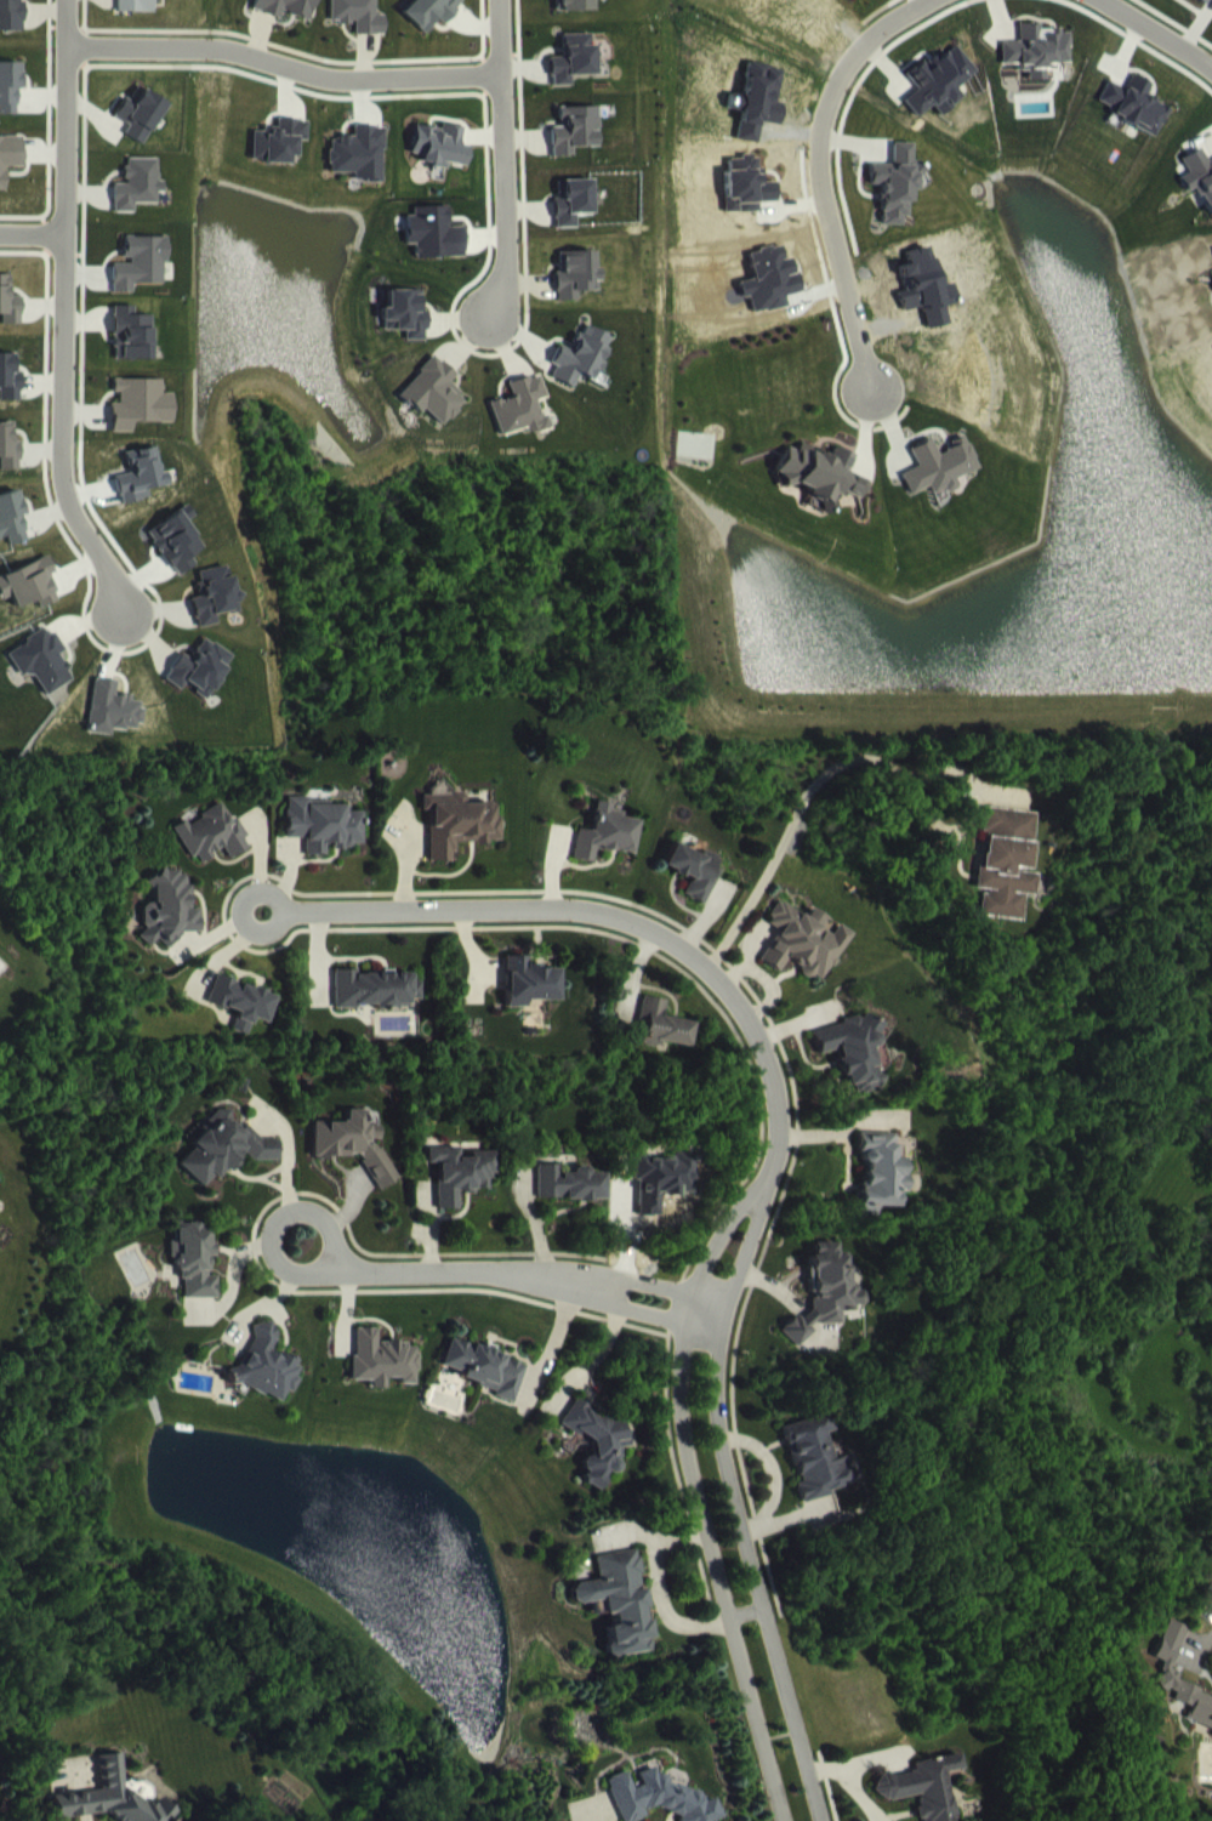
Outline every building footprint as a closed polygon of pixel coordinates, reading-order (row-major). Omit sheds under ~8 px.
[(23,48),(23,18),(20,18),(20,0),(0,0),(0,48),(23,48)] [(151,13),(158,13),(158,0),(116,0),(116,29),(152,29),(151,13)] [(267,1),(262,0),(258,0),(251,27),(280,34),(281,29),(310,37),(320,0),(268,0),(267,1)] [(443,12),(430,0),(429,0),(401,29),(424,51),(439,36),(443,40),(464,18),(450,4),(443,12)] [(590,0),(547,0),(547,8),(557,8),(558,28),(591,27),(590,0)] [(850,12),(863,0),(839,0),(850,12)] [(331,7),(331,39),(356,40),(356,51),(385,51),(385,32),(376,31),(376,9),(365,8),(365,4),(353,4),(353,8),(331,7)] [(997,58),(998,81),(1014,81),(1014,87),(1023,87),(1024,96),(1041,96),(1041,86),(1051,86),(1051,79),(1065,79),(1064,46),(1037,47),(1037,40),(1015,40),(1015,58),(997,58)] [(594,91),(593,50),(563,51),(564,73),(550,74),(551,102),(572,102),(571,92),(594,91)] [(16,131),(16,105),(21,105),(21,79),(0,79),(0,131),(16,131)] [(1095,117),(1110,125),(1107,132),(1152,153),(1167,123),(1143,111),(1149,99),(1129,90),(1122,105),(1104,97),(1095,117)] [(112,132),(128,142),(123,150),(140,161),(165,120),(137,103),(129,117),(124,114),(112,132)] [(598,163),(597,123),(559,124),(560,143),(552,143),(553,173),(573,172),(573,164),(598,163)] [(252,148),(251,179),(290,179),(290,173),(297,173),(297,157),(307,157),(307,137),(277,136),(277,144),(263,144),(263,148),(252,148)] [(464,144),(443,141),(442,145),(417,141),(411,170),(422,171),(420,180),(447,184),(448,180),(467,183),(471,162),(461,161),(464,144)] [(385,144),(355,143),(355,154),(330,153),(329,189),(355,190),(355,197),(383,198),(385,144)] [(5,208),(6,183),(22,184),(22,154),(0,153),(0,208),(5,208)] [(889,181),(868,180),(867,201),(880,201),(879,241),(904,242),(905,206),(917,206),(918,181),(909,181),(910,159),(890,159),(889,181)] [(1205,178),(1198,164),(1178,175),(1185,189),(1177,193),(1185,208),(1194,203),(1210,233),(1211,232),(1211,174),(1205,178)] [(156,175),(124,175),(124,201),(112,201),(112,229),(133,229),(133,220),(155,220),(155,209),(163,209),(163,198),(156,198),(156,175)] [(592,196),(561,197),(561,215),(555,215),(556,245),(578,244),(577,231),(593,231),(592,196)] [(466,274),(466,243),(450,243),(450,223),(416,223),(416,232),(407,232),(407,261),(416,261),(416,274),(466,274)] [(132,300),(163,301),(164,254),(124,253),(123,279),(112,279),(112,309),(132,309),(132,300)] [(924,345),(946,340),(942,322),(953,320),(948,297),(935,300),(927,262),(903,267),(905,280),(896,282),(902,308),(896,309),(900,328),(920,324),(924,345)] [(561,268),(561,288),(557,288),(558,318),(580,317),(580,308),(598,307),(597,267),(561,268)] [(2,332),(2,341),(21,341),(21,313),(10,313),(11,292),(0,292),(0,332),(2,332)] [(422,307),(388,307),(387,324),(383,324),(383,347),(405,347),(405,357),(426,357),(426,326),(421,326),(422,307)] [(150,332),(133,332),(133,323),(113,323),(113,377),(151,377),(150,332)] [(612,354),(588,342),(583,351),(578,349),(570,365),(562,362),(552,380),(558,383),(552,394),(573,404),(580,391),(591,396),(595,387),(600,390),(606,379),(601,376),(612,354)] [(0,370),(0,417),(20,417),(20,388),(17,388),(17,370),(0,370)] [(441,442),(466,417),(448,399),(455,391),(435,371),(398,410),(418,431),(424,425),(441,442)] [(489,420),(500,453),(524,445),(526,450),(536,447),(539,454),(552,450),(546,430),(541,432),(537,418),(548,414),(541,390),(509,400),(513,412),(489,420)] [(162,396),(114,396),(113,409),(119,409),(119,420),(112,420),(111,449),(132,449),(132,439),(172,440),(173,410),(162,410),(162,396)] [(2,474),(1,487),(20,487),(21,458),(15,458),(15,440),(0,440),(0,474),(2,474)] [(975,485),(962,452),(947,458),(949,465),(935,470),(929,455),(907,464),(915,483),(899,490),(907,511),(926,503),(930,511),(939,507),(941,513),(957,506),(952,494),(975,485)] [(845,487),(852,471),(831,463),(827,472),(797,459),(794,467),(785,463),(775,488),(788,494),(787,496),(809,506),(804,518),(829,529),(839,506),(858,515),(866,496),(845,487)] [(9,555),(11,562),(31,557),(18,507),(0,512),(0,557),(9,555)] [(176,593),(195,581),(190,572),(202,564),(185,538),(194,533),(187,522),(147,548),(176,593)] [(38,616),(42,624),(61,617),(51,591),(55,590),(49,574),(0,593),(0,609),(3,617),(12,613),(17,624),(38,616)] [(191,615),(197,644),(217,641),(215,631),(238,627),(229,582),(196,588),(201,614),(191,615)] [(65,668),(50,644),(9,669),(24,694),(34,688),(49,712),(75,695),(60,671),(65,668)] [(234,673),(204,654),(189,675),(182,670),(165,696),(181,706),(185,700),(207,714),(234,673)] [(90,749),(113,752),(114,745),(141,748),(145,718),(133,717),(134,713),(117,711),(119,698),(96,695),(90,749)] [(431,878),(455,877),(455,860),(501,859),(501,832),(496,832),(495,819),(466,820),(466,810),(423,811),(424,827),(430,827),(431,878)] [(364,863),(364,828),(347,828),(347,821),(318,821),(308,821),(308,813),(287,813),(287,855),(307,855),(307,871),(330,871),(330,864),(364,863)] [(573,876),(594,879),(596,865),(631,871),(636,836),(621,834),(622,828),(610,826),(611,820),(594,818),(590,847),(578,845),(573,876)] [(175,844),(192,874),(198,871),(202,878),(226,865),(232,875),(252,863),(236,835),(232,837),(223,820),(189,840),(187,836),(175,844)] [(1037,829),(986,823),(983,850),(984,850),(978,906),(983,907),(980,932),(1023,936),(1025,910),(1035,912),(1037,889),(1030,888),(1037,829)] [(704,921),(719,886),(714,884),(718,874),(701,866),(699,871),(673,859),(663,883),(690,895),(683,911),(704,921)] [(202,949),(201,926),(190,926),(189,897),(177,886),(160,886),(148,900),(155,906),(156,920),(148,920),(144,924),(145,947),(139,953),(152,964),(159,956),(170,966),(185,949),(202,949)] [(850,948),(836,940),(831,951),(819,945),(826,932),(812,924),(807,933),(777,917),(766,939),(777,945),(760,977),(779,988),(785,978),(822,998),(850,948)] [(506,1023),(527,1024),(527,1017),(558,1017),(559,985),(545,985),(546,981),(527,980),(527,973),(507,973),(506,1023)] [(336,1024),(412,1023),(412,1016),(423,1016),(423,998),(413,998),(413,989),(359,989),(359,986),(336,987),(336,1024)] [(269,1039),(278,1011),(217,992),(209,1020),(239,1029),(234,1047),(249,1051),(254,1035),(269,1039)] [(694,1038),(664,1033),(667,1017),(644,1013),(637,1047),(645,1048),(642,1061),(661,1064),(662,1058),(689,1063),(694,1038)] [(813,1048),(820,1071),(838,1065),(851,1112),(885,1102),(880,1086),(891,1083),(882,1053),(884,1052),(878,1029),(813,1048)] [(280,1177),(280,1156),(263,1156),(247,1140),(242,1146),(232,1137),(232,1126),(217,1126),(200,1145),(203,1148),(195,1158),(195,1166),(181,1181),(205,1203),(216,1191),(228,1191),(239,1178),(239,1163),(254,1177),(280,1177)] [(316,1138),(315,1176),(332,1176),(338,1173),(351,1173),(359,1169),(381,1206),(400,1195),(379,1157),(383,1155),(383,1142),(367,1142),(367,1127),(347,1126),(347,1136),(342,1139),(316,1138)] [(860,1231),(876,1232),(876,1222),(899,1223),(899,1208),(905,1208),(906,1174),(896,1173),(897,1149),(863,1148),(860,1231)] [(440,1226),(461,1226),(461,1209),(478,1209),(478,1205),(491,1205),(491,1192),(495,1192),(495,1170),(462,1170),(462,1164),(430,1164),(430,1180),(439,1180),(440,1226)] [(539,1181),(540,1216),(604,1215),(603,1189),(587,1189),(587,1182),(573,1182),(573,1190),(558,1190),(558,1181),(539,1181)] [(217,1316),(218,1293),(209,1292),(209,1274),(213,1274),(214,1244),(202,1244),(202,1240),(177,1239),(177,1258),(171,1258),(170,1274),(181,1274),(180,1315),(217,1316)] [(838,1340),(838,1323),(861,1322),(861,1302),(846,1303),(845,1271),(837,1271),(836,1259),(814,1259),(814,1272),(807,1272),(808,1309),(810,1309),(810,1334),(785,1334),(786,1357),(810,1356),(810,1341),(838,1340)] [(282,1418),(286,1409),(294,1408),(299,1394),(296,1374),(285,1370),(277,1372),(270,1369),(276,1353),(273,1338),(252,1342),(254,1353),(243,1382),(228,1385),(231,1402),(238,1400),(266,1411),(265,1411),(282,1418)] [(418,1401),(418,1359),(377,1359),(378,1345),(353,1345),(352,1397),(371,1397),(371,1405),(386,1405),(386,1394),(400,1395),(400,1401),(418,1401)] [(527,1379),(450,1355),(441,1386),(496,1403),(493,1413),(514,1420),(527,1379)] [(562,1442),(580,1451),(582,1451),(592,1457),(595,1472),(589,1473),(586,1478),(588,1489),(584,1498),(602,1507),(611,1490),(616,1489),(624,1474),(622,1464),(629,1463),(625,1442),(617,1438),(611,1439),(601,1433),(595,1434),(594,1424),(576,1415),(562,1442)] [(782,1442),(796,1499),(801,1519),(830,1512),(828,1505),(850,1500),(843,1472),(829,1475),(823,1449),(831,1447),(827,1430),(782,1442)] [(655,1668),(640,1566),(597,1572),(600,1596),(574,1600),(577,1621),(605,1617),(607,1631),(616,1630),(618,1642),(611,1643),(615,1673),(655,1668)] [(1171,1693),(1189,1643),(1169,1636),(1156,1674),(1166,1677),(1156,1703),(1175,1709),(1173,1716),(1191,1722),(1186,1736),(1211,1745),(1211,1707),(1171,1693)] [(56,1811),(57,1820),(154,1820),(146,1815),(141,1815),(125,1803),(122,1770),(99,1772),(103,1806),(56,1811)] [(945,1788),(961,1785),(959,1770),(912,1778),(913,1787),(874,1793),(877,1816),(916,1810),(918,1820),(950,1820),(945,1788)] [(662,1820),(718,1820),(715,1814),(705,1817),(698,1798),(673,1807),(666,1789),(657,1792),(654,1784),(638,1789),(643,1802),(634,1805),(628,1788),(607,1795),(616,1820),(660,1820),(662,1820)]
